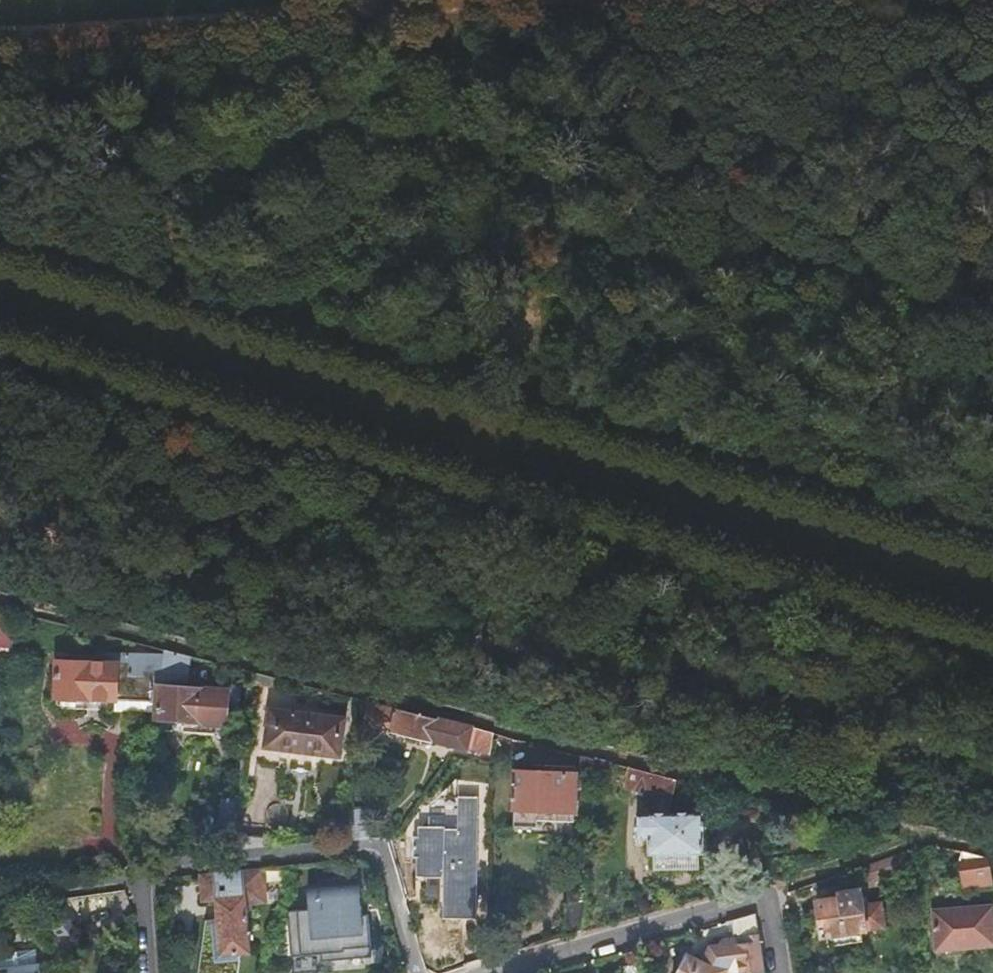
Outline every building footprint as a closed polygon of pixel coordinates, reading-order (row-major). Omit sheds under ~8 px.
[(9,633),(10,616),(0,615),(0,632),(9,633)] [(0,632),(0,658),(8,659),(9,633),(0,632)] [(195,657),(166,650),(164,668),(161,687),(158,712),(157,715),(224,723),(226,708),(240,710),(243,689),(226,687),(225,692),(191,687),(195,657)] [(152,686),(161,687),(164,668),(102,659),(101,667),(59,661),(55,696),(149,708),(152,686)] [(277,678),(257,673),(256,684),(275,688),(277,678)] [(495,733),(469,726),(384,705),(374,702),(369,725),(466,749),(469,736),(489,741),(493,742),(495,733)] [(344,757),(348,718),(272,709),(265,760),(291,764),(293,751),(344,757)] [(613,762),(597,758),(595,778),(612,779),(613,762)] [(674,797),(679,779),(630,767),(625,785),(659,793),(674,797)] [(519,771),(516,826),(539,827),(540,819),(574,820),(576,773),(519,771)] [(659,793),(653,815),(670,815),(674,797),(659,793)] [(483,798),(464,797),(463,817),(463,830),(434,829),(424,829),(424,836),(419,836),(418,857),(422,857),(422,870),(448,871),(448,867),(454,867),(453,918),(479,919),(483,798)] [(372,811),(355,808),(352,841),(369,839),(372,811)] [(670,815),(653,815),(637,816),(638,840),(649,840),(650,855),(655,855),(655,864),(655,870),(701,869),(700,853),(705,853),(704,814),(670,815)] [(463,817),(434,816),(434,829),(463,830),(463,817)] [(869,882),(911,868),(908,850),(907,850),(862,866),(869,882)] [(991,876),(989,859),(965,853),(962,861),(965,879),(991,876)] [(454,867),(448,867),(448,871),(446,918),(453,918),(454,867)] [(268,899),(264,869),(200,874),(204,900),(216,898),(223,955),(252,951),(254,950),(249,901),(268,899)] [(360,882),(307,886),(309,909),(289,911),(293,963),(372,956),(368,905),(362,906),(360,882)] [(840,897),(817,900),(822,936),(864,931),(864,928),(882,926),(879,903),(862,906),(860,891),(840,894),(840,897)] [(583,932),(585,899),(567,904),(565,938),(583,932)] [(50,935),(69,934),(76,918),(67,903),(48,904),(41,920),(50,935)] [(936,911),(939,950),(992,946),(992,906),(936,911)] [(726,923),(729,943),(734,942),(736,948),(725,950),(720,947),(710,949),(703,965),(689,958),(682,972),(765,972),(755,914),(726,923)] [(0,954),(0,969),(38,965),(37,951),(0,954)] [(41,965),(38,965),(0,969),(0,972),(41,972),(41,965)] [(621,968),(621,972),(647,972),(646,965),(621,968)]
